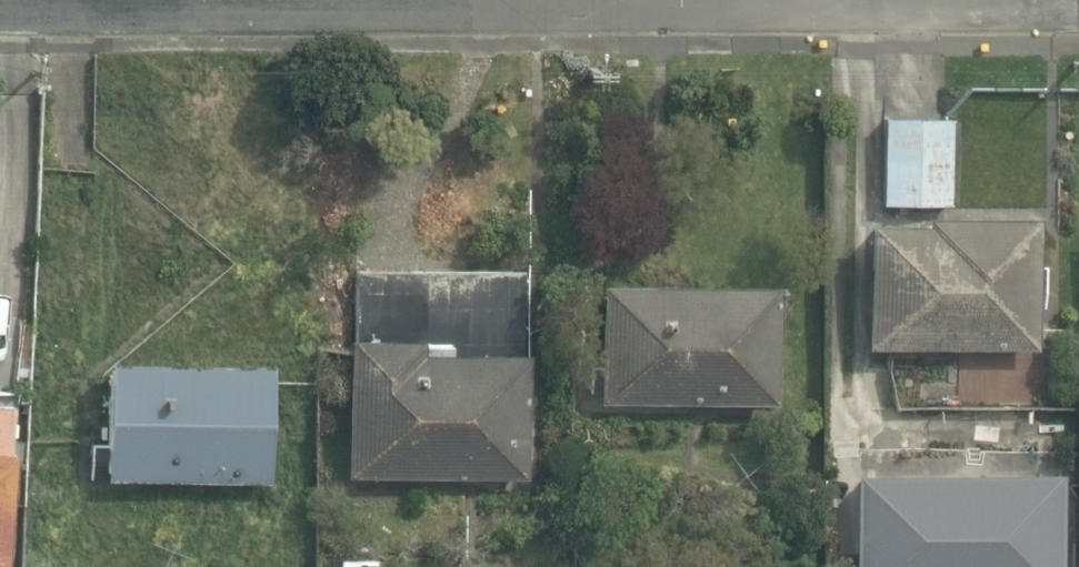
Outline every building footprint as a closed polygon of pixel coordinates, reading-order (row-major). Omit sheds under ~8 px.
[(886,114),(886,204),(955,204),(955,114),(886,114)] [(869,345),(1037,346),(1037,215),(928,215),(928,221),(870,221),(869,345)] [(353,476),(529,479),(531,350),(521,350),(522,268),(358,264),(353,476)] [(603,400),(778,402),(779,285),(604,283),(603,400)] [(109,477),(273,480),(275,363),(112,360),(109,477)] [(18,453),(25,453),(28,398),(0,396),(0,566),(13,566),(18,453)] [(854,566),(1061,566),(1061,468),(856,469),(854,566)] [(342,566),(379,566),(379,554),(341,555),(342,566)]
